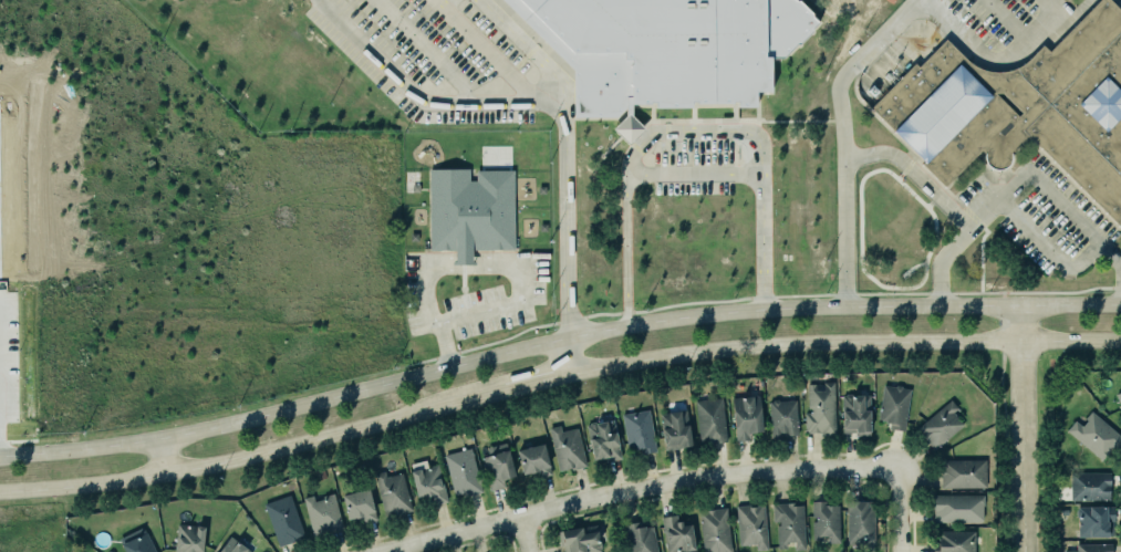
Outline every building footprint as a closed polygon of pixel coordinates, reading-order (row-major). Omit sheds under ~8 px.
[(572,69),(502,0),(795,0),(817,21),(781,58),(769,58),(769,92),(754,91),(754,102),(626,103),(614,116),(572,116),(572,69)] [(1047,50),(1098,0),(1109,0),(1120,12),(1120,221),(1118,225),(1027,135),(1009,153),(1009,158),(1006,165),(1000,168),(992,168),(986,164),(983,158),(983,152),(979,148),(943,186),(869,106),(913,62),(916,66),(944,39),(964,59),(974,65),(986,71),(996,71),(1008,69),(1019,65),(1027,58),(1040,44),(1047,50)] [(427,168),(468,168),(468,180),(475,180),(475,170),(511,169),(513,192),(512,249),(470,249),(470,256),(470,260),(474,261),(474,262),(474,263),(463,264),(450,263),(450,262),(450,261),(454,261),(454,256),(454,249),(428,249),(427,168)] [(819,436),(834,436),(833,381),(822,382),(822,389),(814,389),(814,383),(806,383),(807,412),(803,412),(803,431),(807,431),(807,433),(819,433),(819,436)] [(903,432),(911,389),(884,384),(877,420),(890,422),(889,429),(903,432)] [(748,433),(761,431),(758,394),(729,397),(734,440),(749,439),(748,433)] [(870,433),(870,395),(842,395),(843,434),(870,433)] [(693,399),(697,445),(727,441),(722,396),(693,399)] [(914,427),(951,398),(958,408),(954,412),(964,425),(933,451),(921,438),(914,427)] [(770,401),(771,437),(798,436),(797,400),(770,401)] [(1062,427),(1098,459),(1120,434),(1090,407),(1077,421),(1071,417),(1062,427)] [(656,451),(649,409),(622,414),(628,450),(639,448),(640,454),(656,451)] [(663,448),(690,447),(688,411),(661,412),(663,448)] [(584,425),(588,425),(589,423),(593,421),(595,423),(611,419),(620,458),(605,461),(604,457),(600,458),(600,457),(592,459),(584,425)] [(547,427),(558,470),(572,467),(572,469),(585,466),(575,427),(560,431),(559,424),(547,427)] [(482,457),(490,491),(504,487),(502,479),(515,476),(507,442),(488,447),(490,455),(482,457)] [(515,450),(542,442),(551,475),(537,478),(536,471),(530,473),(529,472),(521,475),(515,450)] [(469,447),(443,454),(454,498),(480,491),(469,447)] [(985,458),(985,487),(940,488),(938,468),(940,467),(940,459),(985,458)] [(417,498),(431,495),(432,505),(447,502),(439,464),(428,467),(426,460),(410,463),(417,498)] [(1067,469),(1108,468),(1108,497),(1067,498),(1067,469)] [(372,472),(383,517),(404,511),(411,509),(401,471),(385,476),(383,470),(372,472)] [(341,496),(367,489),(374,519),(362,522),(361,517),(354,518),(354,517),(346,519),(341,496)] [(262,500),(287,491),(302,533),(277,542),(262,500)] [(332,491),(342,528),(312,535),(302,497),(311,494),(313,500),(321,498),(321,494),(332,491)] [(983,495),(934,495),(933,522),(983,523),(983,495)] [(1073,501),(1075,534),(1110,532),(1109,500),(1073,501)] [(840,542),(839,505),(826,506),(826,501),(812,501),(813,542),(840,542)] [(875,544),(874,501),(846,501),(847,544),(875,544)] [(770,503),(772,521),(776,521),(777,548),(786,548),(786,545),(792,544),(793,550),(803,549),(802,502),(786,502),(770,503)] [(765,505),(737,506),(739,545),(756,544),(757,550),(767,549),(765,505)] [(703,551),(731,551),(727,508),(699,510),(703,551)] [(693,549),(689,524),(681,525),(679,512),(660,515),(665,551),(672,551),(693,549)] [(652,524),(657,551),(628,551),(622,523),(639,520),(640,527),(644,525),(644,527),(652,524)] [(204,527),(201,551),(193,551),(172,551),(176,523),(204,527)] [(559,545),(562,544),(563,551),(593,551),(600,551),(599,548),(601,545),(600,542),(598,541),(596,531),(581,533),(580,527),(557,531),(559,545)] [(938,538),(937,538),(937,542),(931,542),(931,551),(974,551),(974,530),(938,531),(938,538)] [(120,544),(123,551),(154,551),(144,532),(120,544)] [(217,551),(251,551),(229,535),(217,551)] [(1109,539),(1109,551),(1060,551),(1060,548),(1073,548),(1073,539),(1109,539)]
